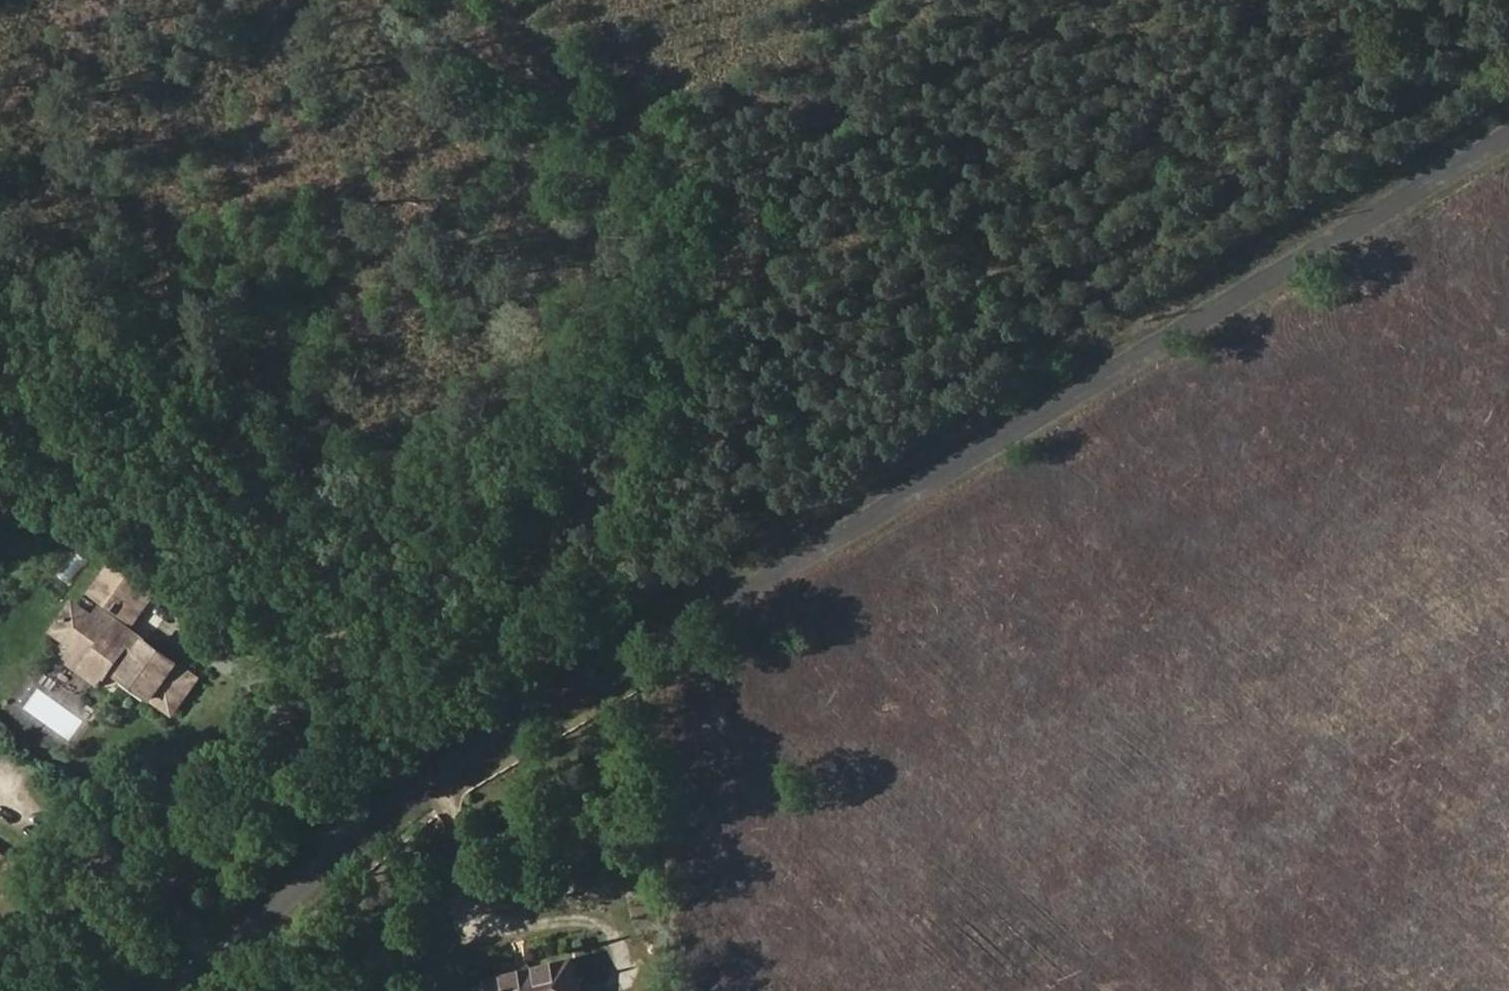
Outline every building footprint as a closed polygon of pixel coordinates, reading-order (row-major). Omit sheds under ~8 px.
[(101,587),(116,599),(135,571),(119,560),(101,587)] [(141,616),(160,590),(135,571),(116,599),(141,616)] [(153,635),(149,641),(132,628),(136,622),(110,604),(101,614),(83,600),(66,625),(83,637),(100,650),(95,659),(112,671),(129,648),(138,655),(129,670),(160,692),(185,657),(153,635)] [(132,628),(149,641),(153,635),(136,622),(132,628)] [(72,652),(106,678),(112,671),(95,659),(100,650),(83,637),(72,652)] [(178,707),(204,672),(185,657),(160,692),(178,707)] [(42,687),(29,707),(74,736),(87,716),(42,687)] [(577,956),(482,975),(485,990),(584,990),(577,956)]
